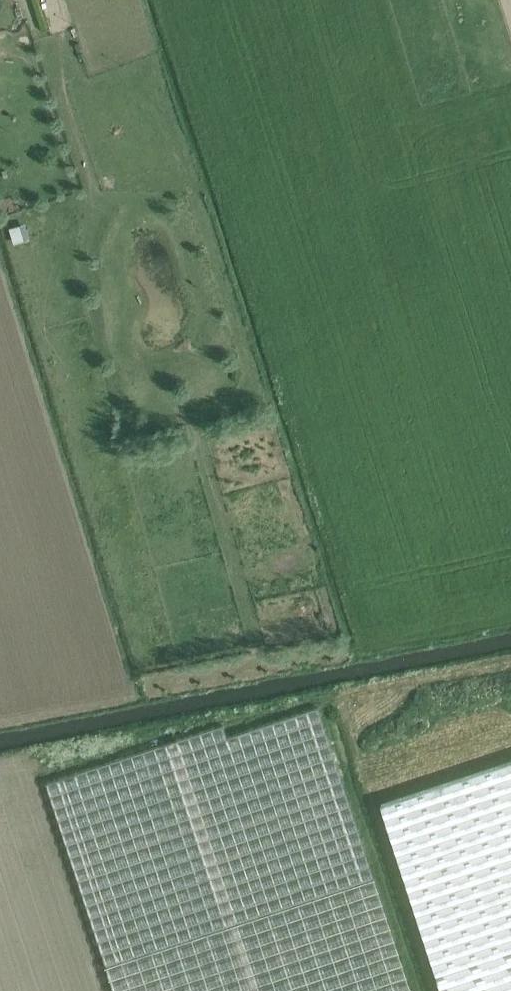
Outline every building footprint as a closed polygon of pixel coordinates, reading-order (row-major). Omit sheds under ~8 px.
[(320,706),(229,736),(225,723),(48,781),(116,990),(413,990),(320,706)] [(381,803),(442,990),(510,990),(510,760),(381,803)]
